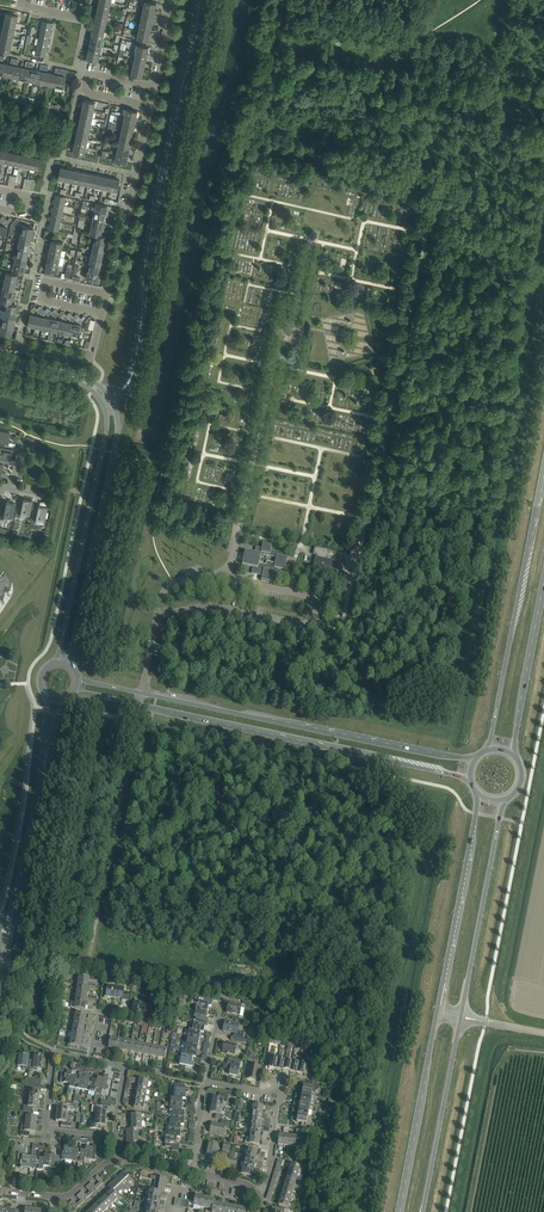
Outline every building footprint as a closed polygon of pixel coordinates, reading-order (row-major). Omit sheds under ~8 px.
[(110,2),(101,0),(99,0),(98,7),(109,9),(110,2)] [(143,9),(154,11),(156,4),(144,1),(143,9)] [(107,17),(109,9),(98,7),(96,14),(107,17)] [(154,11),(143,9),(141,16),(153,19),(154,11)] [(6,13),(4,20),(16,23),(17,15),(16,15),(9,14),(6,13)] [(106,24),(107,17),(96,14),(94,22),(106,24)] [(153,19),(141,16),(140,24),(151,26),(153,19)] [(16,23),(4,20),(3,28),(14,30),(16,23)] [(51,26),(53,26),(54,23),(42,21),(40,29),(50,31),(51,26)] [(106,24),(94,22),(93,29),(104,31),(106,24)] [(151,26),(140,24),(138,31),(149,33),(151,26)] [(14,30),(3,28),(1,35),(12,38),(14,30)] [(52,32),(50,31),(40,29),(39,38),(48,40),(50,34),(51,34),(52,32)] [(104,31),(93,29),(91,36),(102,39),(104,31)] [(149,33),(138,31),(136,40),(140,41),(140,39),(148,41),(149,33)] [(1,35),(0,41),(0,43),(11,45),(12,38),(1,35)] [(102,39),(91,36),(90,44),(101,46),(102,39)] [(50,40),(48,40),(39,38),(37,46),(47,48),(48,42),(50,43),(50,40)] [(9,52),(11,45),(0,43),(0,51),(9,52)] [(88,51),(99,53),(101,46),(90,44),(88,51)] [(135,52),(147,55),(148,47),(137,45),(135,52)] [(48,48),(47,48),(37,46),(35,55),(45,57),(46,51),(48,51),(48,48)] [(99,53),(88,51),(87,59),(98,61),(99,53)] [(134,60),(145,62),(147,55),(135,52),(134,60)] [(11,77),(15,59),(11,58),(10,65),(6,64),(4,75),(11,77)] [(15,59),(11,77),(18,78),(21,67),(17,66),(18,60),(15,59)] [(145,62),(134,60),(132,67),(143,69),(145,62)] [(26,80),(30,62),(26,61),(24,68),(21,67),(18,78),(26,80)] [(33,82),(35,70),(32,70),(33,63),(30,62),(26,80),(33,82)] [(35,70),(33,82),(40,83),(44,65),(41,64),(39,71),(35,70)] [(48,85),(50,73),(46,73),(48,66),(44,65),(40,83),(48,85)] [(50,73),(48,85),(55,86),(59,68),(55,67),(54,74),(50,73)] [(143,69),(132,67),(131,75),(142,77),(143,69)] [(59,68),(55,86),(63,88),(65,77),(66,77),(67,70),(59,68)] [(84,100),(82,107),(93,110),(95,102),(84,100)] [(59,105),(51,104),(50,110),(59,112),(60,108),(58,108),(59,105)] [(82,107),(81,115),(92,117),(93,110),(82,107)] [(126,109),(124,116),(135,119),(137,111),(126,109)] [(79,122),(90,125),(92,117),(81,115),(79,122)] [(134,126),(135,119),(124,116),(123,124),(134,126)] [(77,130),(89,132),(90,125),(79,122),(77,130)] [(132,134),(134,126),(123,124),(121,131),(132,134)] [(76,137),(87,139),(89,132),(77,130),(76,137)] [(131,141),(132,134),(121,131),(120,139),(131,141)] [(87,139),(76,137),(74,144),(85,147),(87,139)] [(129,148),(131,141),(120,139),(118,146),(129,148)] [(74,144),(73,152),(84,154),(85,147),(74,144)] [(118,146),(116,153),(128,156),(129,148),(118,146)] [(11,152),(3,150),(1,162),(8,163),(11,152)] [(18,154),(11,152),(8,163),(16,165),(18,154)] [(116,153),(115,161),(126,163),(128,156),(116,153)] [(25,155),(18,154),(16,165),(23,166),(25,155)] [(33,157),(25,155),(23,166),(30,168),(33,157)] [(40,158),(33,157),(30,168),(38,169),(40,158)] [(68,169),(60,167),(58,178),(65,180),(68,169)] [(75,170),(68,169),(65,180),(73,182),(75,170)] [(82,172),(75,170),(73,182),(80,183),(82,172)] [(90,174),(82,172),(80,183),(87,185),(90,174)] [(97,175),(90,174),(87,185),(95,186),(97,175)] [(104,177),(97,175),(95,186),(102,188),(104,177)] [(112,178),(104,177),(102,188),(109,189),(112,178)] [(119,180),(112,178),(109,189),(117,191),(119,180)] [(54,203),(64,205),(66,197),(56,195),(54,201),(53,200),(52,203),(54,203)] [(54,203),(53,209),(51,209),(50,212),(52,212),(62,214),(64,205),(54,203)] [(106,210),(107,206),(96,203),(94,211),(108,214),(108,211),(106,210)] [(93,218),(104,221),(105,216),(107,217),(108,214),(94,211),(93,218)] [(50,220),(60,222),(62,214),(52,212),(51,218),(49,217),(48,220),(50,220)] [(11,224),(10,228),(14,229),(15,226),(19,221),(16,218),(11,224)] [(91,226),(105,228),(105,226),(103,225),(104,221),(93,218),(91,226)] [(58,231),(60,222),(50,220),(49,226),(47,226),(46,228),(58,231)] [(20,233),(34,236),(35,233),(32,233),(33,228),(22,226),(20,233)] [(101,235),(102,231),(104,231),(105,228),(91,226),(89,233),(95,234),(101,235)] [(19,240),(30,243),(31,238),(34,239),(34,236),(20,233),(19,240)] [(94,242),(107,245),(108,242),(106,241),(107,236),(101,235),(95,234),(94,242)] [(30,243),(19,240),(17,248),(31,251),(32,248),(29,247),(30,243)] [(47,247),(61,250),(62,246),(64,246),(65,243),(62,243),(63,242),(51,240),(50,245),(48,244),(47,247)] [(107,245),(94,242),(92,249),(103,251),(104,247),(107,247),(107,245)] [(61,250),(47,247),(47,250),(49,251),(48,255),(59,257),(61,250)] [(16,255),(27,258),(28,253),(30,254),(31,251),(17,248),(16,255)] [(91,256),(104,259),(105,256),(102,256),(103,251),(92,249),(91,256)] [(14,263),(28,266),(29,263),(26,262),(27,258),(16,255),(14,263)] [(44,262),(58,265),(59,257),(48,255),(47,259),(45,259),(44,262)] [(87,263),(100,266),(101,262),(103,262),(104,259),(91,256),(89,261),(87,261),(87,263)] [(58,265),(44,262),(44,265),(46,265),(45,270),(56,272),(58,273),(59,270),(57,269),(58,265)] [(27,268),(28,266),(14,263),(13,270),(24,273),(25,268),(27,268)] [(100,266),(87,263),(86,266),(88,266),(87,271),(101,274),(102,271),(99,271),(100,266)] [(101,274),(87,271),(86,279),(97,281),(98,276),(100,277),(101,274)] [(5,280),(18,283),(19,280),(16,279),(17,274),(6,272),(5,280)] [(18,283),(5,280),(3,287),(14,289),(15,285),(17,285),(18,283)] [(3,287),(2,294),(15,297),(16,294),(13,294),(14,289),(3,287)] [(2,294),(0,301),(0,302),(6,303),(11,304),(12,300),(14,300),(15,297),(2,294)] [(4,310),(18,313),(18,310),(16,310),(17,305),(11,304),(6,303),(4,310)] [(3,318),(14,320),(15,316),(17,316),(18,313),(4,310),(3,318)] [(35,327),(37,316),(30,314),(27,325),(35,327)] [(42,328),(44,317),(37,316),(35,327),(42,328)] [(44,317),(42,328),(49,330),(52,319),(44,317)] [(1,325),(14,328),(15,325),(13,325),(14,320),(3,318),(1,325)] [(52,319),(49,330),(57,332),(59,320),(52,319)] [(59,320),(57,332),(64,333),(67,322),(59,320)] [(67,322),(64,333),(72,335),(74,323),(67,322)] [(74,323),(72,335),(79,336),(82,325),(74,323)] [(14,328),(1,325),(0,330),(0,333),(10,335),(11,330),(14,331),(14,328)] [(9,443),(10,433),(0,431),(0,441),(9,443)] [(1,462),(2,458),(11,460),(13,451),(0,448),(0,462),(1,462)] [(17,507),(15,516),(20,517),(20,514),(29,516),(32,501),(23,499),(21,508),(17,507)] [(0,510),(0,519),(3,519),(3,517),(12,519),(15,504),(6,502),(4,510),(0,510)] [(32,513),(30,523),(35,524),(35,521),(44,523),(47,507),(38,505),(36,514),(32,513)] [(253,573),(259,574),(262,575),(261,580),(271,582),(273,576),(276,577),(278,569),(285,570),(287,558),(283,557),(284,553),(271,550),(272,546),(263,544),(262,549),(257,548),(255,553),(245,551),(242,565),(254,568),(253,573)] [(313,566),(342,573),(344,563),(327,560),(328,558),(329,550),(315,547),(313,554),(316,555),(316,557),(315,557),(313,566)] [(0,601),(4,602),(7,592),(11,594),(12,588),(6,577),(5,578),(3,577),(1,579),(0,580),(0,603),(0,601)] [(77,989),(95,991),(95,990),(94,989),(88,988),(88,984),(78,983),(77,989)] [(107,986),(106,996),(122,998),(122,999),(128,1000),(129,993),(123,992),(124,988),(107,986)] [(86,1001),(87,997),(76,995),(75,1002),(93,1004),(93,1003),(92,1001),(86,1001)] [(195,1011),(207,1013),(209,1007),(211,1007),(213,999),(195,996),(194,1000),(197,1001),(195,1011)] [(143,1013),(142,1018),(150,1019),(152,1011),(145,1010),(146,1004),(135,1002),(135,998),(133,1011),(143,1013)] [(93,1004),(75,1002),(74,1008),(85,1010),(85,1006),(91,1007),(93,1006),(93,1004)] [(228,1002),(226,1013),(239,1016),(241,1005),(228,1002)] [(206,1019),(207,1013),(195,1011),(194,1020),(208,1023),(209,1020),(206,1019)] [(75,1019),(92,1022),(92,1021),(92,1020),(86,1019),(86,1015),(76,1013),(75,1019)] [(92,1024),(92,1022),(75,1019),(73,1025),(84,1027),(85,1024),(90,1025),(92,1024)] [(207,1027),(208,1023),(194,1020),(192,1030),(192,1031),(201,1032),(204,1033),(205,1027),(207,1027)] [(223,1031),(234,1033),(233,1037),(243,1039),(244,1032),(237,1031),(239,1023),(233,1022),(233,1023),(225,1021),(223,1031)] [(83,1031),(84,1027),(73,1025),(72,1032),(90,1035),(90,1034),(89,1032),(83,1031)] [(185,1035),(185,1036),(200,1039),(201,1032),(192,1031),(192,1030),(189,1030),(188,1035),(185,1035)] [(71,1038),(81,1040),(82,1036),(88,1037),(89,1037),(90,1035),(72,1032),(71,1038)] [(187,1038),(186,1043),(198,1045),(200,1039),(185,1036),(185,1037),(187,1038)] [(71,1038),(70,1045),(87,1048),(88,1046),(87,1045),(81,1044),(81,1040),(71,1038)] [(110,1038),(108,1048),(115,1049),(117,1039),(110,1038)] [(124,1041),(117,1039),(115,1049),(123,1050),(124,1041)] [(130,1052),(132,1042),(124,1041),(123,1050),(130,1052)] [(138,1043),(132,1042),(130,1052),(137,1053),(138,1043)] [(224,1042),(222,1052),(235,1055),(236,1050),(235,1049),(236,1045),(224,1042)] [(145,1045),(138,1043),(137,1053),(143,1055),(145,1045)] [(198,1045),(186,1043),(185,1049),(197,1051),(198,1045)] [(152,1046),(145,1045),(143,1055),(151,1056),(152,1046)] [(159,1048),(152,1046),(151,1056),(158,1057),(159,1048)] [(167,1049),(159,1048),(158,1057),(165,1059),(167,1049)] [(185,1049),(184,1055),(193,1057),(196,1058),(197,1051),(185,1049)] [(269,1067),(276,1069),(278,1059),(274,1058),(275,1054),(267,1052),(265,1063),(266,1063),(266,1066),(269,1067)] [(279,1054),(278,1059),(276,1069),(283,1070),(285,1060),(281,1059),(282,1054),(279,1054)] [(30,1070),(31,1061),(28,1060),(28,1055),(28,1056),(24,1056),(24,1055),(23,1055),(17,1055),(19,1055),(18,1066),(23,1067),(22,1069),(30,1070)] [(31,1061),(30,1070),(37,1070),(37,1068),(42,1069),(43,1058),(45,1058),(39,1057),(39,1056),(38,1056),(38,1057),(34,1057),(35,1055),(34,1055),(34,1061),(31,1061)] [(184,1055),(181,1055),(179,1065),(181,1065),(181,1066),(182,1067),(183,1067),(184,1067),(184,1066),(185,1066),(184,1070),(186,1070),(185,1073),(195,1075),(196,1067),(194,1067),(194,1064),(192,1063),(193,1057),(184,1055)] [(290,1071),(292,1062),(288,1061),(288,1058),(285,1058),(285,1060),(283,1070),(290,1071)] [(231,1064),(229,1075),(238,1077),(241,1062),(228,1059),(227,1063),(231,1064)] [(299,1063),(292,1062),(290,1071),(297,1073),(299,1063)] [(309,1065),(299,1063),(297,1073),(304,1074),(305,1075),(306,1076),(309,1065)] [(247,1073),(246,1078),(258,1080),(259,1075),(257,1075),(258,1071),(260,1071),(260,1066),(249,1064),(248,1069),(249,1069),(248,1073),(247,1073)] [(71,1075),(72,1076),(72,1072),(69,1072),(66,1071),(66,1069),(63,1068),(60,1082),(70,1084),(71,1075)] [(69,1087),(76,1089),(78,1077),(75,1076),(72,1076),(71,1075),(70,1084),(69,1087)] [(97,1077),(97,1080),(95,1089),(96,1089),(106,1091),(108,1076),(104,1076),(104,1078),(101,1078),(98,1077),(97,1077)] [(76,1089),(82,1090),(84,1078),(81,1077),(81,1078),(78,1077),(76,1089)] [(82,1090),(88,1091),(91,1079),(90,1079),(87,1079),(85,1078),(84,1078),(82,1090)] [(97,1080),(94,1080),(91,1080),(91,1079),(88,1091),(95,1092),(96,1089),(95,1089),(97,1080)] [(138,1086),(147,1088),(149,1081),(139,1079),(138,1086)] [(302,1085),(303,1086),(302,1093),(311,1095),(312,1091),(315,1092),(318,1090),(319,1085),(302,1082),(302,1085)] [(183,1099),(186,1099),(186,1093),(188,1093),(189,1089),(186,1089),(186,1086),(175,1084),(175,1088),(174,1088),(173,1098),(174,1098),(183,1099)] [(28,1099),(39,1100),(40,1087),(31,1086),(27,1086),(26,1091),(29,1092),(28,1099)] [(136,1094),(146,1095),(147,1088),(138,1086),(136,1094)] [(302,1093),(300,1100),(314,1103),(315,1096),(311,1095),(302,1093)] [(146,1095),(136,1094),(135,1101),(145,1102),(146,1095)] [(211,1105),(222,1107),(223,1100),(227,1100),(228,1095),(219,1094),(218,1098),(213,1097),(211,1105)] [(38,1108),(39,1100),(28,1099),(25,1098),(25,1102),(28,1102),(28,1106),(23,1105),(23,1111),(32,1112),(32,1107),(38,1108)] [(299,1107),(309,1109),(312,1110),(314,1103),(300,1100),(299,1107)] [(145,1102),(135,1101),(134,1108),(143,1109),(145,1102)] [(56,1113),(67,1115),(68,1107),(73,1107),(73,1103),(63,1102),(63,1106),(57,1106),(56,1113)] [(95,1117),(106,1118),(107,1110),(101,1110),(102,1106),(92,1105),(91,1112),(96,1113),(95,1117)] [(221,1120),(223,1120),(224,1115),(220,1115),(222,1107),(211,1105),(210,1113),(215,1114),(214,1119),(221,1120)] [(252,1111),(270,1113),(270,1112),(269,1111),(263,1110),(263,1106),(253,1105),(252,1111)] [(277,1124),(287,1124),(287,1107),(278,1106),(277,1124)] [(299,1107),(298,1115),(308,1116),(309,1109),(299,1107)] [(32,1112),(23,1111),(22,1116),(26,1116),(25,1123),(36,1124),(37,1117),(31,1116),(32,1112)] [(67,1115),(56,1113),(56,1121),(61,1122),(61,1125),(71,1126),(72,1123),(67,1122),(67,1115)] [(298,1115),(296,1122),(302,1123),(301,1126),(309,1127),(311,1117),(308,1116),(298,1115)] [(106,1118),(95,1117),(95,1122),(90,1121),(90,1128),(99,1129),(100,1125),(105,1126),(106,1118)] [(248,1124),(268,1126),(269,1124),(268,1123),(262,1123),(262,1119),(249,1118),(248,1124)] [(223,1120),(221,1120),(220,1124),(212,1122),(210,1132),(215,1133),(215,1134),(223,1136),(225,1126),(228,1127),(229,1121),(223,1120)] [(36,1124),(25,1123),(24,1131),(21,1131),(20,1136),(29,1136),(30,1132),(35,1132),(36,1124)] [(279,1134),(278,1145),(284,1145),(286,1128),(285,1127),(284,1128),(283,1135),(279,1134)] [(292,1136),(291,1146),(297,1147),(299,1129),(297,1129),(296,1130),(296,1136),(292,1136)] [(249,1137),(267,1139),(267,1137),(267,1136),(260,1136),(261,1132),(250,1131),(249,1137)] [(168,1137),(165,1137),(164,1147),(171,1147),(171,1151),(179,1151),(179,1144),(177,1144),(177,1138),(168,1137)] [(267,1139),(249,1137),(249,1144),(259,1145),(260,1141),(262,1141),(262,1145),(267,1145),(268,1141),(267,1141),(267,1139)] [(215,1162),(216,1157),(219,1145),(208,1142),(207,1147),(208,1147),(207,1150),(206,1150),(205,1155),(209,1156),(208,1160),(215,1162)] [(230,1144),(224,1142),(222,1149),(229,1151),(230,1144)] [(71,1164),(71,1161),(73,1149),(69,1149),(66,1148),(67,1146),(63,1145),(61,1160),(65,1161),(65,1163),(66,1164),(70,1165),(71,1164)] [(85,1159),(95,1160),(96,1145),(92,1145),(92,1148),(89,1147),(86,1147),(85,1150),(86,1150),(85,1159)] [(246,1155),(263,1159),(263,1158),(263,1156),(257,1155),(258,1151),(247,1148),(246,1155)] [(30,1169),(31,1157),(28,1157),(25,1156),(25,1154),(21,1153),(21,1152),(18,1152),(17,1164),(20,1164),(20,1168),(30,1169)] [(59,1156),(55,1156),(55,1153),(51,1153),(51,1156),(48,1155),(44,1155),(44,1158),(43,1167),(57,1168),(59,1156)] [(244,1161),(255,1164),(255,1160),(261,1161),(263,1161),(263,1159),(246,1155),(244,1161)] [(255,1164),(244,1161),(243,1167),(260,1172),(260,1170),(260,1169),(254,1167),(255,1164)] [(289,1170),(298,1173),(300,1166),(291,1163),(289,1170)] [(260,1172),(243,1167),(241,1174),(251,1176),(252,1172),(258,1174),(260,1173),(260,1172)] [(287,1177),(296,1180),(298,1173),(289,1170),(287,1177)] [(130,1189),(132,1187),(128,1183),(131,1180),(123,1172),(118,1177),(130,1189)] [(154,1184),(166,1186),(167,1179),(151,1175),(150,1179),(155,1180),(154,1184)] [(118,1177),(113,1182),(121,1190),(124,1187),(128,1191),(130,1189),(118,1177)] [(296,1180),(287,1177),(285,1184),(294,1187),(296,1180)] [(111,1190),(118,1198),(119,1198),(119,1199),(119,1200),(120,1199),(121,1200),(123,1198),(118,1193),(121,1190),(113,1182),(108,1187),(111,1190)] [(166,1186),(154,1184),(154,1188),(149,1187),(148,1190),(149,1190),(160,1192),(164,1193),(166,1186)] [(292,1194),(294,1187),(285,1184),(282,1191),(292,1194)] [(77,1198),(73,1202),(70,1199),(67,1201),(73,1206),(85,1196),(79,1190),(74,1195),(77,1198)] [(118,1198),(111,1190),(106,1194),(114,1202),(118,1198)] [(148,1196),(165,1200),(166,1198),(165,1197),(159,1196),(160,1192),(149,1190),(148,1196)] [(290,1201),(292,1194),(282,1191),(280,1198),(290,1201)] [(114,1202),(106,1194),(102,1199),(109,1207),(114,1202)] [(200,1207),(202,1196),(195,1195),(193,1206),(200,1207)] [(147,1203),(157,1204),(158,1201),(164,1202),(165,1201),(165,1200),(148,1196),(147,1203)] [(206,1208),(208,1198),(202,1196),(200,1207),(206,1208)] [(212,1209),(214,1202),(214,1199),(208,1198),(206,1208),(212,1209)] [(290,1201),(280,1198),(278,1205),(288,1208),(290,1201)] [(102,1199),(97,1203),(104,1211),(109,1207),(102,1199)] [(220,1203),(214,1202),(212,1209),(212,1211),(218,1211),(220,1203)] [(104,1211),(97,1203),(93,1208),(97,1211),(103,1211),(104,1211)] [(147,1203),(146,1209),(162,1211),(163,1211),(163,1209),(156,1208),(157,1204),(147,1203)]
